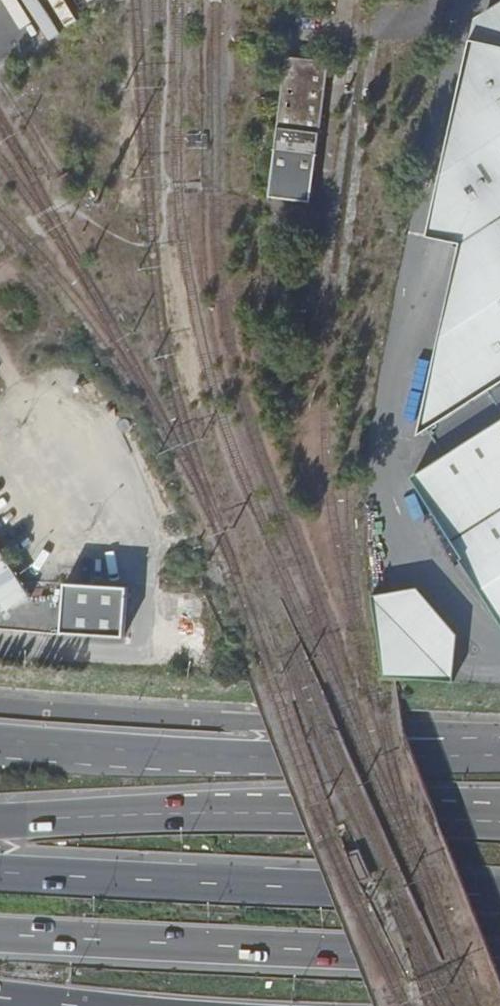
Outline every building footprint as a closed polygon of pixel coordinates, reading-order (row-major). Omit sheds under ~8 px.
[(476,18),(471,39),(499,45),(499,3),(476,18)] [(412,477),(499,615),(499,45),(471,39),(428,235),(458,242),(457,245),(461,246),(456,268),(493,326),(435,363),(419,435),(428,429),(445,456),(412,477)] [(328,68),(285,64),(273,203),(316,208),(328,68)] [(431,657),(429,678),(455,680),(458,633),(418,586),(373,593),(377,619),(399,615),(431,657)] [(64,591),(61,632),(123,637),(127,594),(64,591)] [(397,676),(429,678),(431,657),(399,615),(377,619),(386,675),(397,676)]
